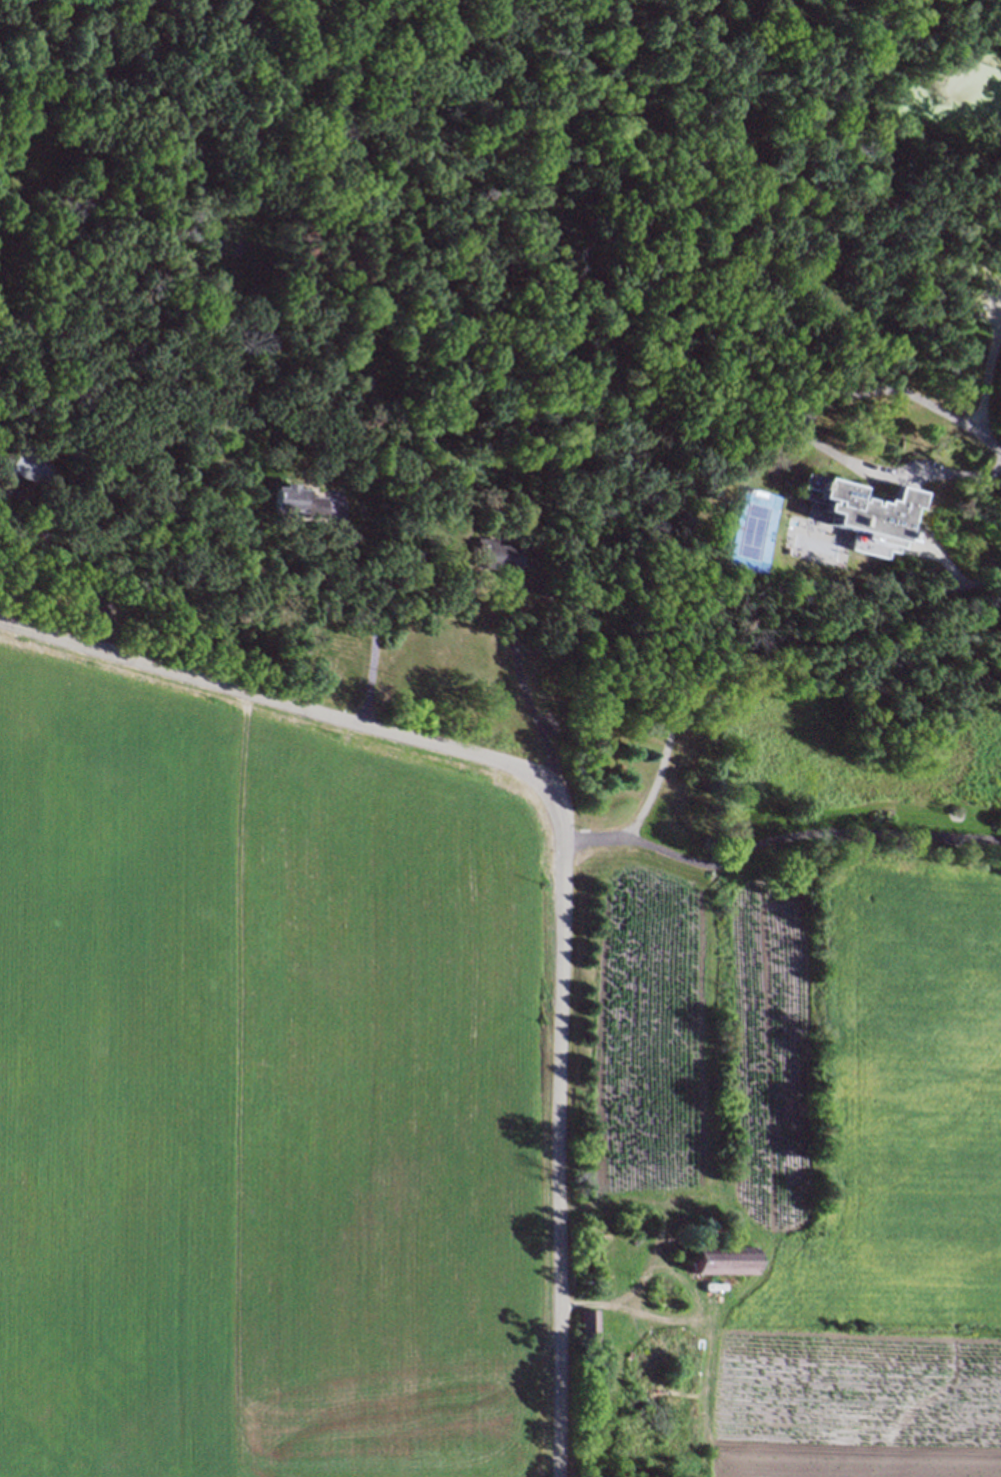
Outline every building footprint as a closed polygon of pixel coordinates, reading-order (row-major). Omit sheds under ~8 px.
[(351,375),(365,374),(366,389),(353,391),(351,375)] [(20,441),(31,446),(27,452),(51,464),(39,486),(6,469),(20,441)] [(917,491),(908,523),(901,521),(893,552),(885,549),(883,556),(848,545),(852,530),(827,523),(830,513),(817,509),(818,504),(802,499),(805,489),(796,487),(800,471),(854,487),(851,500),(855,501),(856,496),(866,499),(865,503),(869,505),(871,500),(880,503),(882,498),(888,500),(893,484),(917,491)] [(324,496),(323,516),(270,514),(271,485),(281,485),(281,482),(290,483),(290,487),(308,488),(308,495),(324,496)] [(519,542),(519,568),(474,567),(474,536),(494,536),(494,542),(519,542)] [(792,550),(830,556),(832,544),(794,538),(792,550)] [(545,585),(554,589),(550,598),(541,594),(545,585)] [(690,1245),(749,1245),(749,1274),(689,1273),(690,1245)]
